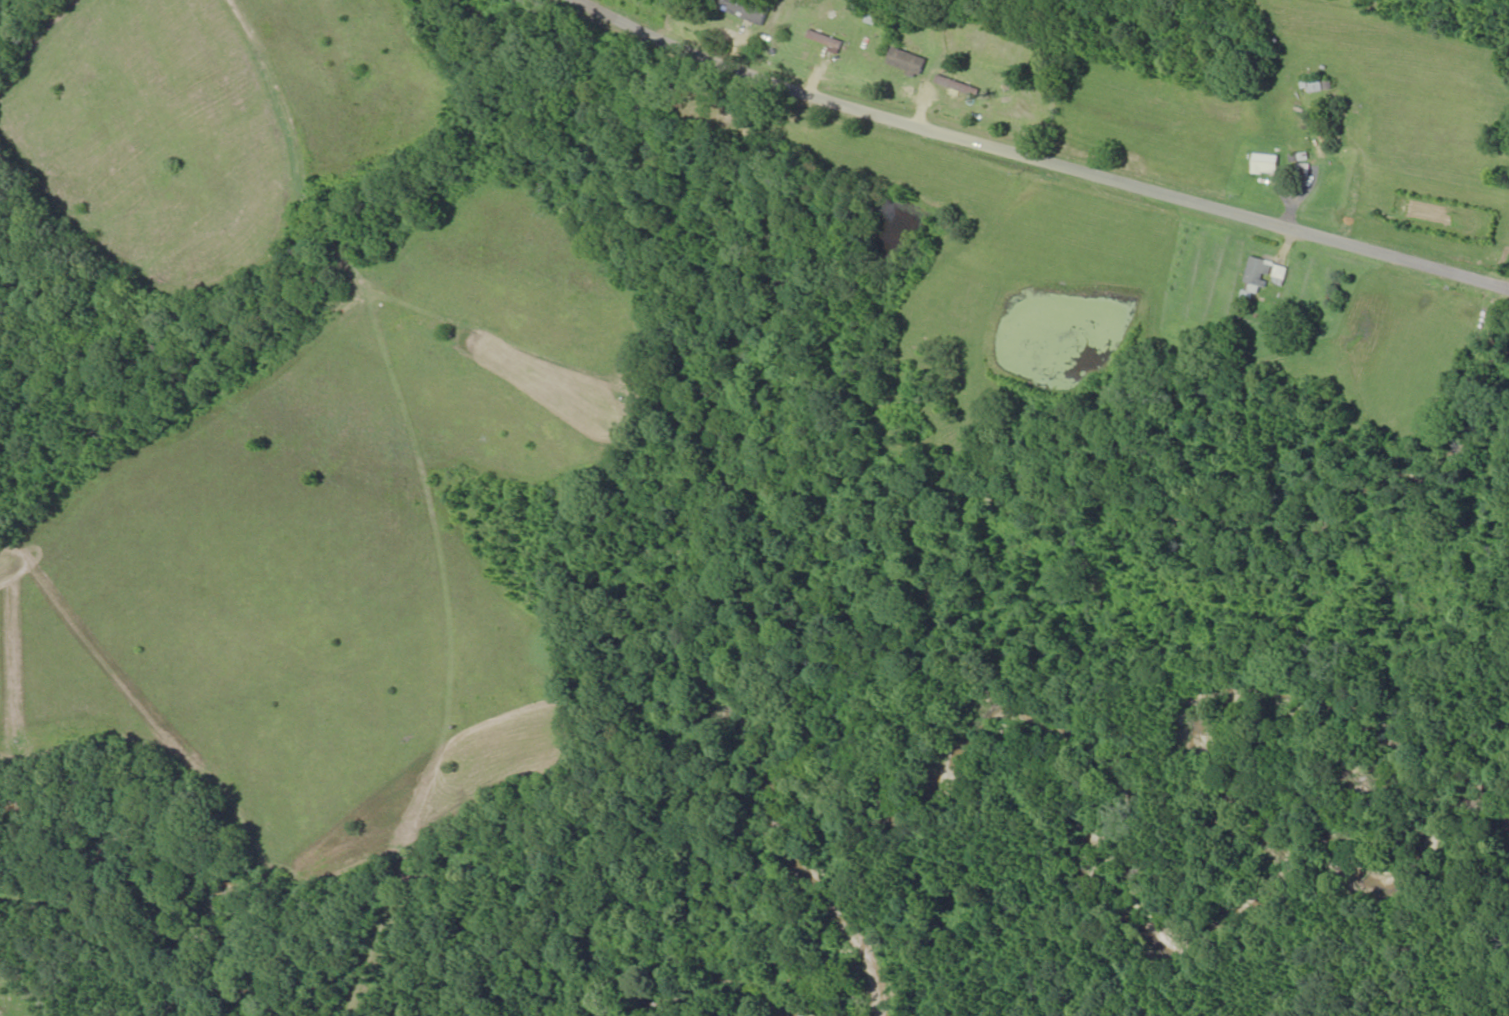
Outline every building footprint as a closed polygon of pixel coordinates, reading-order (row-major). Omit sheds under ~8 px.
[(749,0),(724,0),(720,11),(764,27),(771,8),(749,0)] [(810,37),(840,52),(844,45),(813,30),(810,37)] [(888,67),(923,76),(928,58),(893,49),(888,67)] [(959,85),(942,76),(939,81),(956,90),(959,85)] [(1302,82),(1304,95),(1324,92),(1322,79),(1302,82)] [(1280,156),(1255,155),(1254,175),(1279,176),(1280,156)] [(1299,183),(1311,183),(1311,166),(1299,166),(1299,183)] [(1243,300),(1259,303),(1263,282),(1286,287),(1290,266),(1251,258),(1243,300)]
